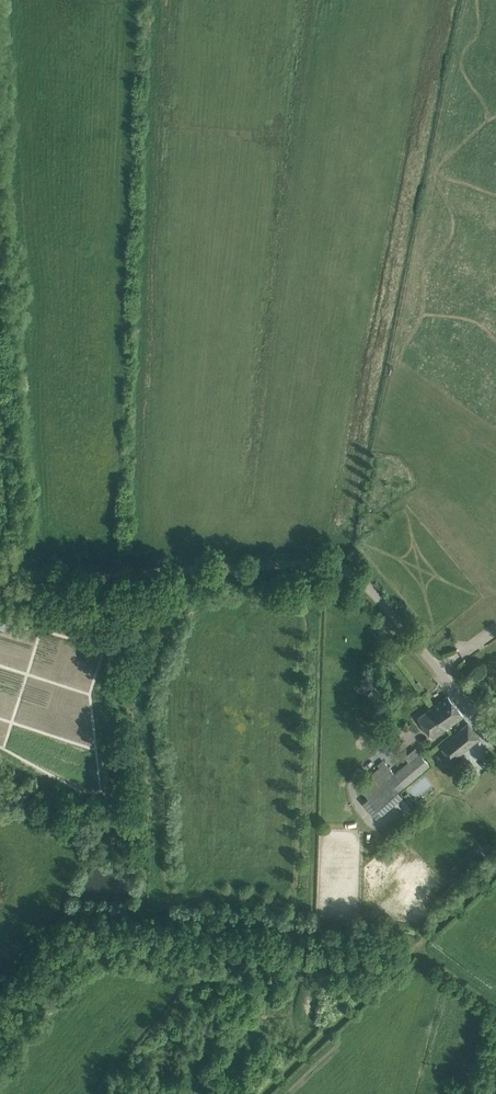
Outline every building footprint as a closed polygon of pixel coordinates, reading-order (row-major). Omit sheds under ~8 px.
[(446,727),(464,715),(448,695),(434,706),(439,712),(436,713),(446,727)] [(434,706),(418,717),(432,737),(446,727),(436,713),(439,712),(434,706)] [(468,723),(441,745),(452,760),(479,738),(468,723)] [(429,765),(419,753),(394,774),(384,763),(358,785),(368,798),(363,802),(375,818),(382,813),(383,814),(403,795),(399,790),(404,786),(429,765)] [(408,793),(404,796),(410,803),(414,800),(408,793)]
